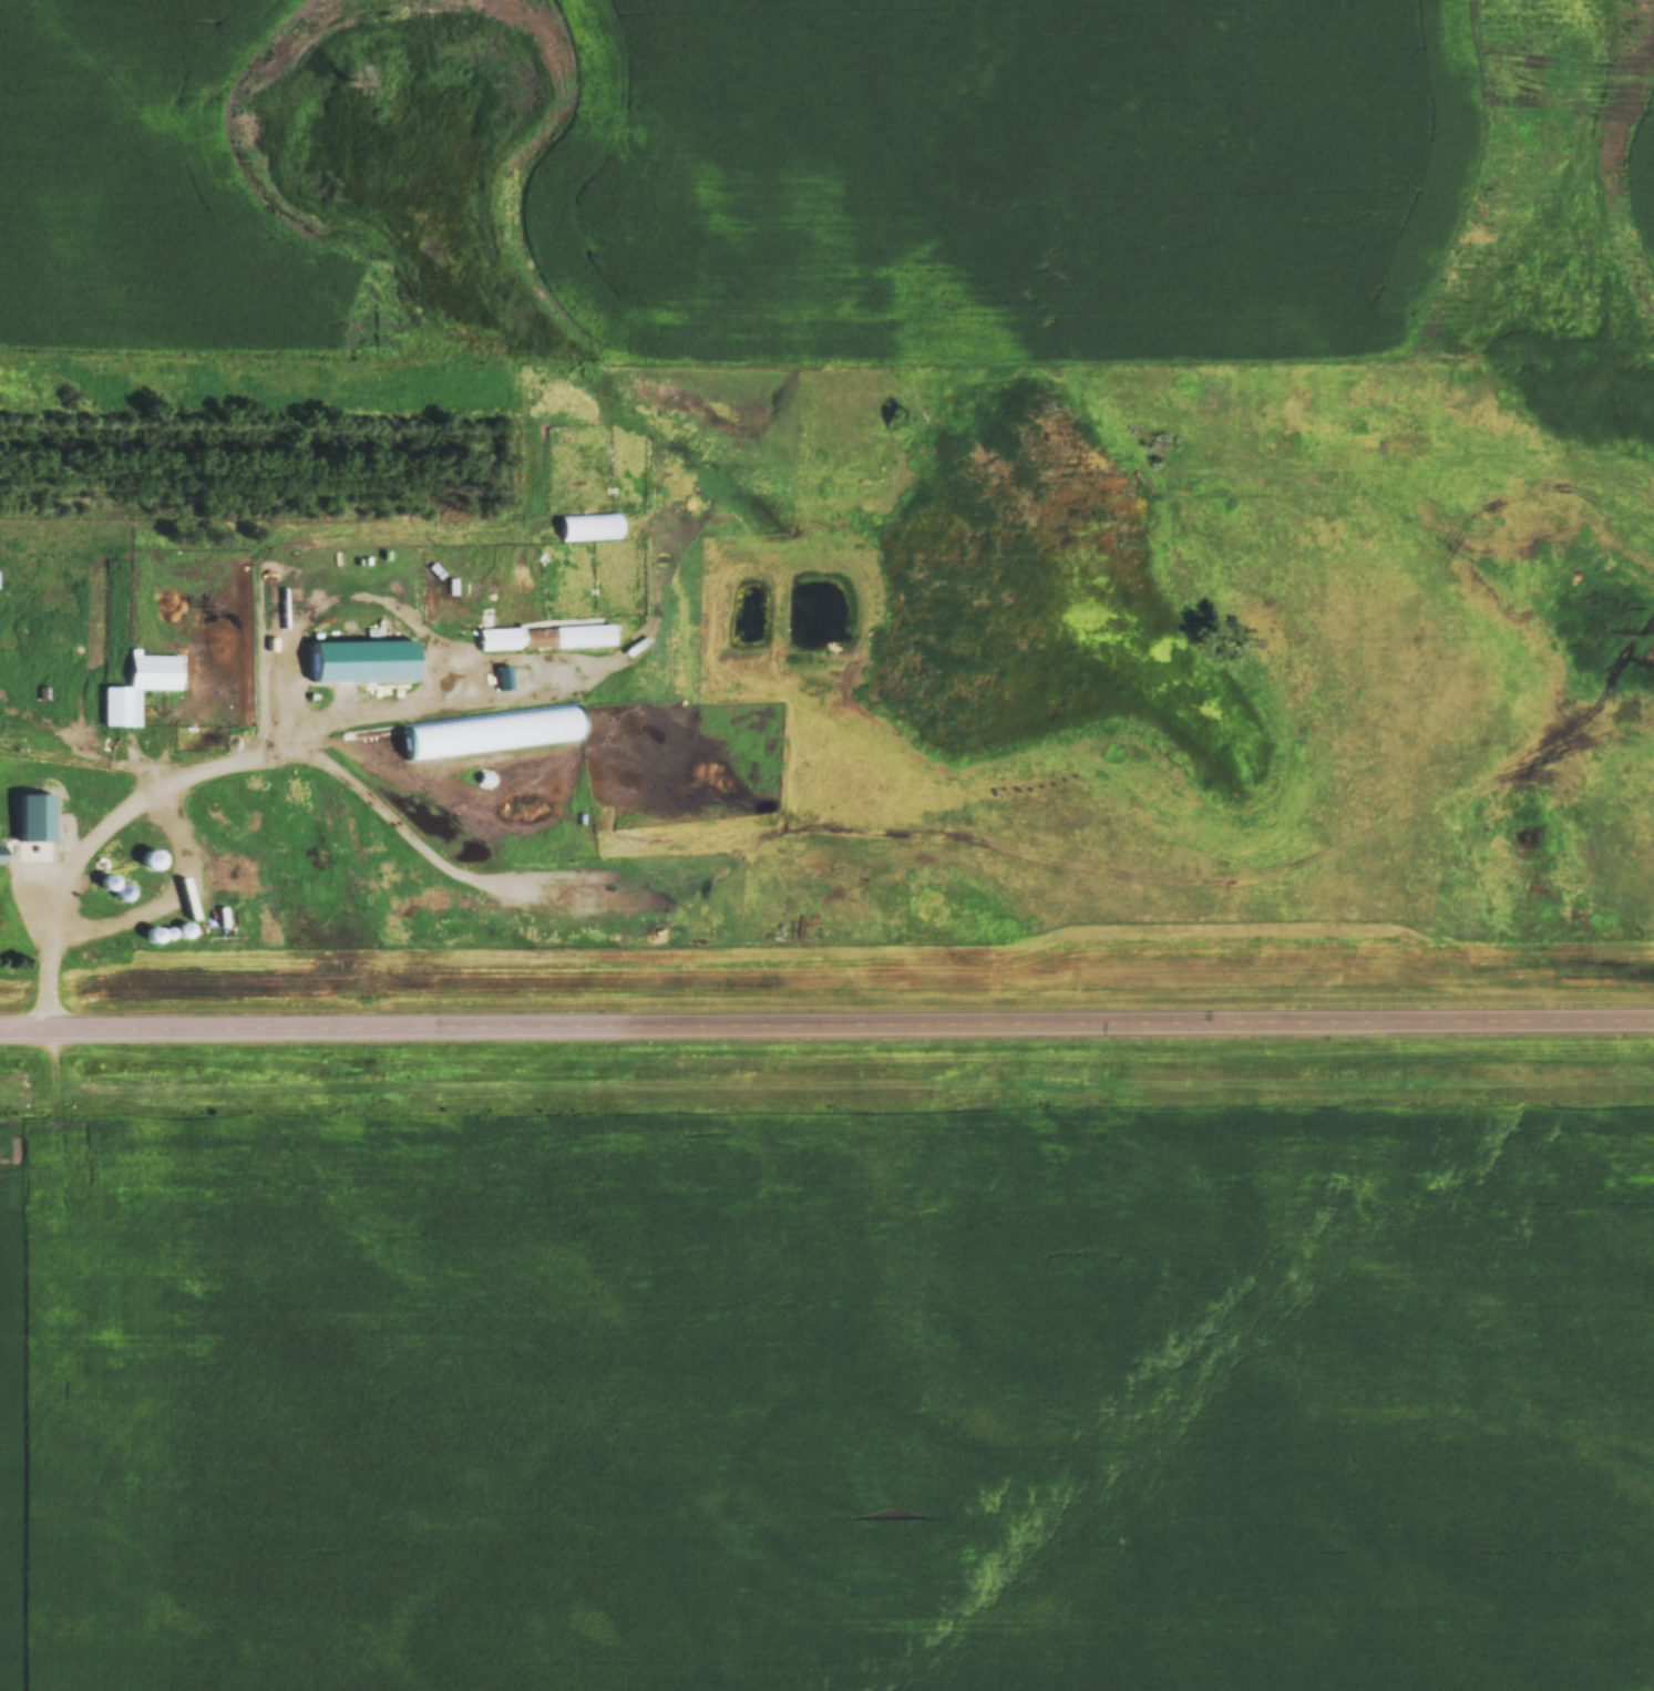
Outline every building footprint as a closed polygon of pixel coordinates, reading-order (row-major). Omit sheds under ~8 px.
[(560,514),(561,540),(619,538),(618,513),(560,514)] [(440,595),(457,595),(457,578),(440,578),(440,595)] [(479,650),(613,644),(612,624),(478,629),(479,650)] [(311,678),(408,678),(408,644),(311,644),(311,678)] [(178,689),(178,655),(131,655),(131,686),(103,686),(102,725),(140,725),(140,689),(178,689)] [(51,841),(51,794),(18,794),(18,841),(51,841)] [(142,867),(157,869),(160,852),(145,850),(142,867)]
